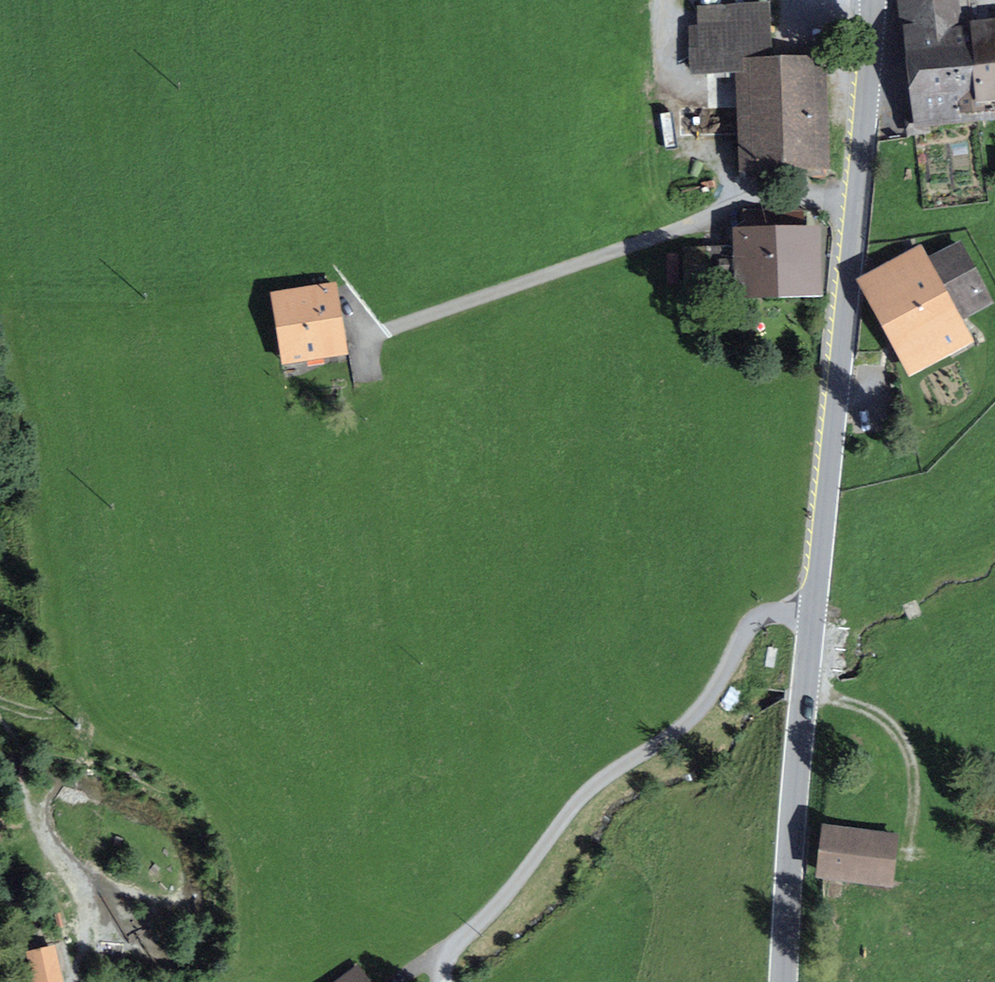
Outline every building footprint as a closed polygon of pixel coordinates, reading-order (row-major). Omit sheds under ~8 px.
[(924,108),(951,105),(952,112),(981,108),(980,100),(994,99),(994,35),(957,40),(953,0),(913,0),(924,108)] [(693,70),(749,67),(753,165),(816,163),(812,65),(771,67),(768,9),(734,10),(735,26),(705,28),(705,54),(692,55),(693,70)] [(806,253),(802,214),(745,214),(747,246),(705,248),(706,290),(816,285),(815,253),(806,253)] [(933,266),(952,300),(963,294),(971,310),(985,303),(958,252),(933,266)] [(872,282),(917,363),(961,338),(926,275),(911,284),(901,265),(872,282)] [(282,300),(291,356),(338,348),(329,293),(282,300)] [(827,836),(823,869),(888,877),(892,845),(827,836)] [(58,981),(52,952),(32,956),(37,981),(58,981)]
